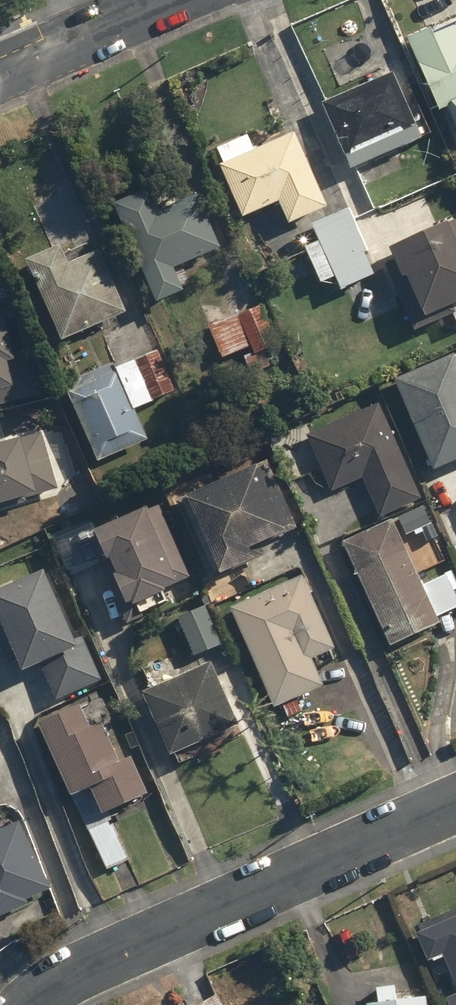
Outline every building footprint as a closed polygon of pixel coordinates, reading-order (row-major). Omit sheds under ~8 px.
[(411,34),(448,106),(455,102),(455,11),(411,34)] [(404,64),(327,100),(358,166),(435,130),(404,64)] [(253,131),(220,145),(249,213),(282,198),(291,220),(336,201),(306,132),(262,151),(253,131)] [(148,178),(108,199),(165,306),(194,290),(183,270),(234,243),(205,189),(165,210),(148,178)] [(408,279),(415,276),(431,314),(455,304),(455,201),(452,190),(369,224),(360,203),(319,220),(327,237),(309,244),(324,282),(338,276),(344,290),(400,267),(403,266),(408,279)] [(61,246),(32,259),(68,339),(134,309),(105,245),(69,262),(61,246)] [(212,322),(227,358),(255,347),(258,354),(280,345),(263,302),(212,322)] [(0,313),(0,395),(4,393),(7,403),(46,392),(36,352),(22,356),(10,310),(0,313)] [(141,408),(182,389),(163,346),(69,388),(105,467),(157,443),(141,408)] [(400,379),(439,470),(455,463),(455,355),(400,379)] [(386,402),(307,440),(331,489),(363,474),(384,518),(431,495),(386,402)] [(0,439),(0,516),(67,484),(42,431),(9,447),(5,437),(0,439)] [(276,460),(191,495),(225,579),(265,563),(260,551),(305,532),(276,460)] [(163,501),(100,529),(136,611),(199,583),(163,501)] [(455,608),(455,579),(451,569),(429,579),(398,518),(349,543),(400,645),(448,621),(444,614),(455,608)] [(0,594),(0,631),(17,669),(45,657),(62,696),(104,677),(56,569),(0,594)] [(302,571),(235,602),(284,706),(329,685),(319,663),(340,653),(302,571)] [(212,604),(180,617),(195,654),(227,642),(212,604)] [(218,656),(150,686),(179,753),(247,723),(218,656)] [(83,701),(45,720),(82,796),(95,790),(107,814),(154,791),(134,750),(124,755),(107,721),(96,727),(83,701)] [(32,816),(0,830),(0,917),(63,891),(32,816)] [(455,972),(455,916),(423,931),(436,959),(448,953),(455,972)] [(221,990),(202,1004),(229,1004),(221,990)] [(299,1000),(301,1004),(322,1004),(316,992),(299,1000)] [(371,999),(372,1004),(435,1004),(434,994),(371,999)] [(447,1000),(449,1004),(455,1004),(455,995),(447,1000)]
